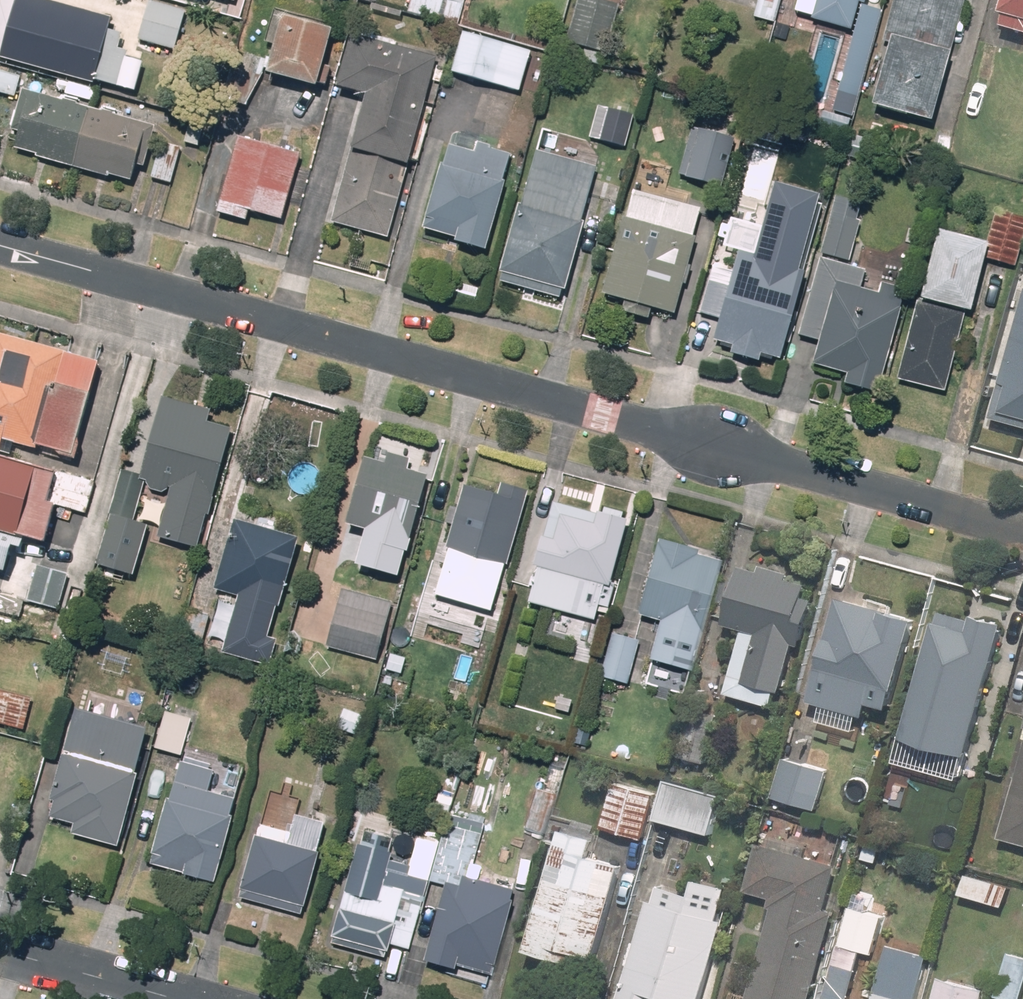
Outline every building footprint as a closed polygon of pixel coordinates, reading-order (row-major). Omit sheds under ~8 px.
[(98,5),(79,0),(3,0),(0,12),(0,31),(4,32),(0,48),(0,55),(121,85),(137,22),(96,12),(98,5)] [(412,15),(459,25),(464,0),(415,0),(412,15)] [(619,3),(606,0),(579,0),(569,43),(608,52),(619,3)] [(801,14),(855,29),(862,2),(870,4),(871,0),(805,0),(801,14)] [(885,38),(895,41),(877,104),(936,120),(970,0),(895,0),(885,38)] [(1011,21),(1022,24),(1022,0),(1016,0),(1011,21)] [(179,49),(188,9),(151,1),(143,42),(179,49)] [(857,100),(887,11),(866,4),(836,93),(857,100)] [(322,84),(335,25),(285,14),(272,72),(322,84)] [(521,92),(533,52),(469,33),(457,72),(521,92)] [(354,34),(340,87),(370,95),(357,146),(409,160),(438,57),(354,34)] [(24,87),(10,144),(136,181),(153,123),(121,114),(122,109),(108,105),(99,109),(24,87)] [(629,144),(635,114),(599,107),(594,138),(629,144)] [(739,133),(692,123),(682,175),(729,184),(739,133)] [(282,218),(300,153),(242,137),(224,201),(282,218)] [(477,150),(452,142),(427,229),(460,238),(460,240),(491,250),(512,153),(479,143),(477,150)] [(175,181),(181,148),(161,144),(155,177),(175,181)] [(566,291),(601,168),(538,150),(503,273),(566,291)] [(334,221),(390,237),(409,171),(353,155),(334,221)] [(843,177),(823,253),(850,261),(871,185),(843,177)] [(652,319),(655,307),(676,313),(705,211),(634,190),(605,292),(630,299),(626,312),(652,319)] [(782,356),(818,232),(762,216),(731,207),(701,312),(721,318),(716,337),(734,342),(731,353),(762,362),(765,351),(782,356)] [(990,258),(1019,265),(1022,251),(1022,215),(997,209),(990,241),(944,230),(928,296),(978,309),(990,258)] [(863,288),(868,270),(824,257),(801,335),(823,342),(816,363),(851,373),(848,382),(883,392),(903,322),(898,320),(908,287),(884,280),(881,293),(863,288)] [(945,391),(963,328),(917,315),(899,378),(945,391)] [(998,418),(1022,426),(1022,332),(998,418)] [(1,448),(5,436),(76,455),(101,361),(0,335),(0,448),(1,448)] [(212,407),(163,393),(141,476),(173,485),(159,537),(200,548),(234,427),(209,421),(212,407)] [(17,533),(47,542),(57,502),(88,511),(97,478),(0,450),(0,529),(17,533)] [(385,461),(366,456),(347,523),(410,541),(429,474),(409,468),(412,456),(389,450),(385,461)] [(144,481),(121,475),(98,565),(135,575),(149,522),(135,518),(144,481)] [(500,494),(465,484),(439,574),(500,592),(530,490),(503,482),(500,494)] [(610,586),(629,520),(554,499),(534,566),(551,571),(545,590),(565,596),(561,609),(594,619),(604,584),(610,586)] [(301,538),(237,519),(217,589),(226,591),(222,604),(248,612),(250,605),(256,607),(258,601),(281,608),(301,538)] [(7,574),(17,533),(0,529),(0,572),(7,574)] [(699,550),(660,539),(640,614),(662,620),(651,660),(693,671),(723,562),(698,555),(699,550)] [(71,573),(39,563),(29,600),(60,609),(71,573)] [(764,572),(743,566),(727,624),(761,633),(748,681),(784,691),(797,643),(804,645),(817,599),(808,596),(811,585),(793,580),(794,573),(766,565),(764,572)] [(396,602),(345,588),(328,646),(379,660),(396,602)] [(0,593),(0,611),(23,617),(27,601),(0,593)] [(919,617),(842,596),(817,686),(891,705),(895,690),(899,691),(919,617)] [(210,614),(190,609),(181,645),(201,650),(210,614)] [(976,614),(975,619),(944,610),(941,620),(938,619),(919,683),(923,685),(918,701),(978,719),(1006,623),(976,614)] [(641,641),(614,633),(602,677),(629,684),(641,641)] [(0,689),(0,720),(24,728),(33,699),(0,689)] [(149,728),(76,709),(51,800),(55,801),(51,817),(76,823),(73,834),(117,846),(149,728)] [(194,717),(167,710),(157,749),(183,756),(194,717)] [(985,747),(964,741),(955,774),(976,780),(985,747)] [(544,789),(537,787),(525,828),(546,834),(569,760),(554,756),(544,789)] [(829,770),(787,757),(775,796),(817,809),(829,770)] [(217,770),(182,760),(152,863),(216,881),(239,799),(211,791),(217,770)] [(1003,837),(1022,842),(1022,764),(1003,837)] [(724,795),(668,780),(658,817),(714,833),(724,795)] [(656,794),(617,783),(605,827),(644,838),(656,794)] [(454,797),(441,794),(437,811),(449,814),(454,797)] [(292,832),(261,823),(239,897),(301,915),(328,823),(298,814),(292,832)] [(484,824),(450,814),(431,880),(446,884),(425,959),(457,968),(458,963),(492,972),(515,889),(469,876),(484,824)] [(598,837),(565,828),(531,949),(571,960),(574,949),(599,956),(625,863),(593,854),(598,837)] [(775,908),(750,998),(813,998),(837,911),(828,909),(841,864),(760,843),(747,890),(773,897),(771,907),(775,908)] [(883,848),(863,843),(860,857),(880,862),(883,848)] [(414,860),(358,845),(333,935),(388,950),(390,943),(410,949),(424,898),(405,893),(414,860)] [(1012,887),(969,874),(963,893),(1006,906),(1012,887)] [(653,900),(625,996),(635,998),(665,998),(666,995),(681,998),(705,998),(727,920),(721,919),(724,910),(683,898),(680,908),(653,900)] [(851,998),(856,981),(875,986),(883,955),(875,953),(886,915),(851,906),(826,998),(830,998),(854,998),(851,998)] [(892,943),(877,998),(920,998),(932,954),(892,943)] [(1011,952),(1001,996),(1015,998),(1022,998),(1022,955),(1011,952)] [(945,976),(939,998),(987,998),(990,988),(945,976)]
